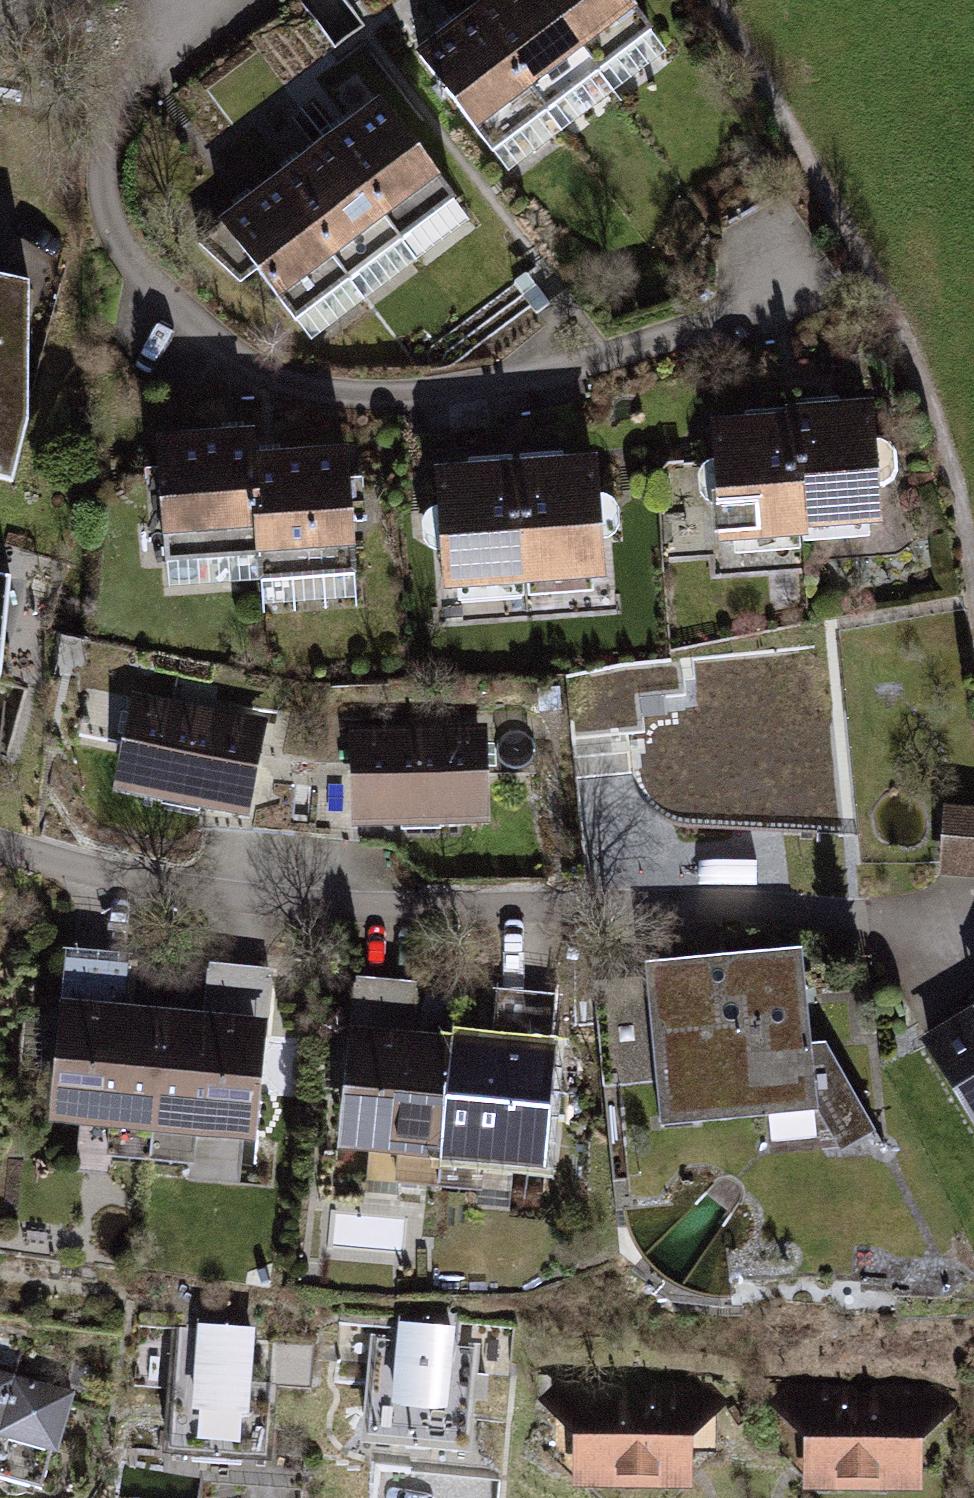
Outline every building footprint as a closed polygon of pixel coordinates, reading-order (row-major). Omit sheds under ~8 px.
[(467,15),(558,134),(613,93),(543,0),(487,0),(467,15)] [(614,91),(670,50),(632,0),(545,0),(614,91)] [(466,16),(411,57),(501,177),(557,135),(466,16)] [(383,98),(328,139),(419,259),(474,217),(383,98)] [(326,140),(271,182),(362,302),(417,260),(326,140)] [(270,183),(215,225),(305,345),(361,303),(270,183)] [(0,283),(0,483),(8,484),(31,421),(25,288),(0,283)] [(879,402),(793,409),(804,546),(890,539),(879,402)] [(793,413),(707,420),(718,556),(804,549),(793,413)] [(250,438),(157,444),(166,564),(258,558),(250,438)] [(345,454),(253,460),(261,580),(354,574),(345,454)] [(602,459),(518,464),(525,594),(609,590),(602,459)] [(517,464),(434,468),(441,599),(525,594),(517,464)] [(130,690),(110,789),(244,816),(264,717),(130,690)] [(483,727),(348,728),(349,823),(484,821),(483,727)] [(937,870),(973,873),(973,816),(942,813),(937,870)] [(131,962),(64,956),(48,1133),(262,1152),(278,976),(213,970),(208,1019),(126,1012),(131,962)] [(800,956),(645,969),(659,1126),(814,1112),(800,956)] [(418,988),(353,983),(340,1159),(550,1175),(563,1001),(497,996),(493,1044),(414,1038),(418,988)] [(929,1042),(973,1118),(973,1017),(929,1042)] [(167,1321),(161,1452),(268,1457),(271,1389),(316,1390),(318,1341),(261,1338),(261,1325),(167,1321)] [(367,1325),(362,1448),(471,1452),(473,1378),(506,1379),(508,1330),(367,1325)] [(10,1373),(0,1370),(0,1413),(10,1373)] [(0,1413),(0,1477),(46,1490),(70,1393),(10,1373),(0,1413)] [(573,1439),(572,1489),(692,1489),(693,1441),(737,1403),(719,1385),(654,1382),(619,1383),(557,1383),(538,1401),(573,1439)] [(788,1387),(772,1405),(803,1432),(804,1486),(916,1485),(916,1435),(956,1403),(938,1389),(788,1387)]
